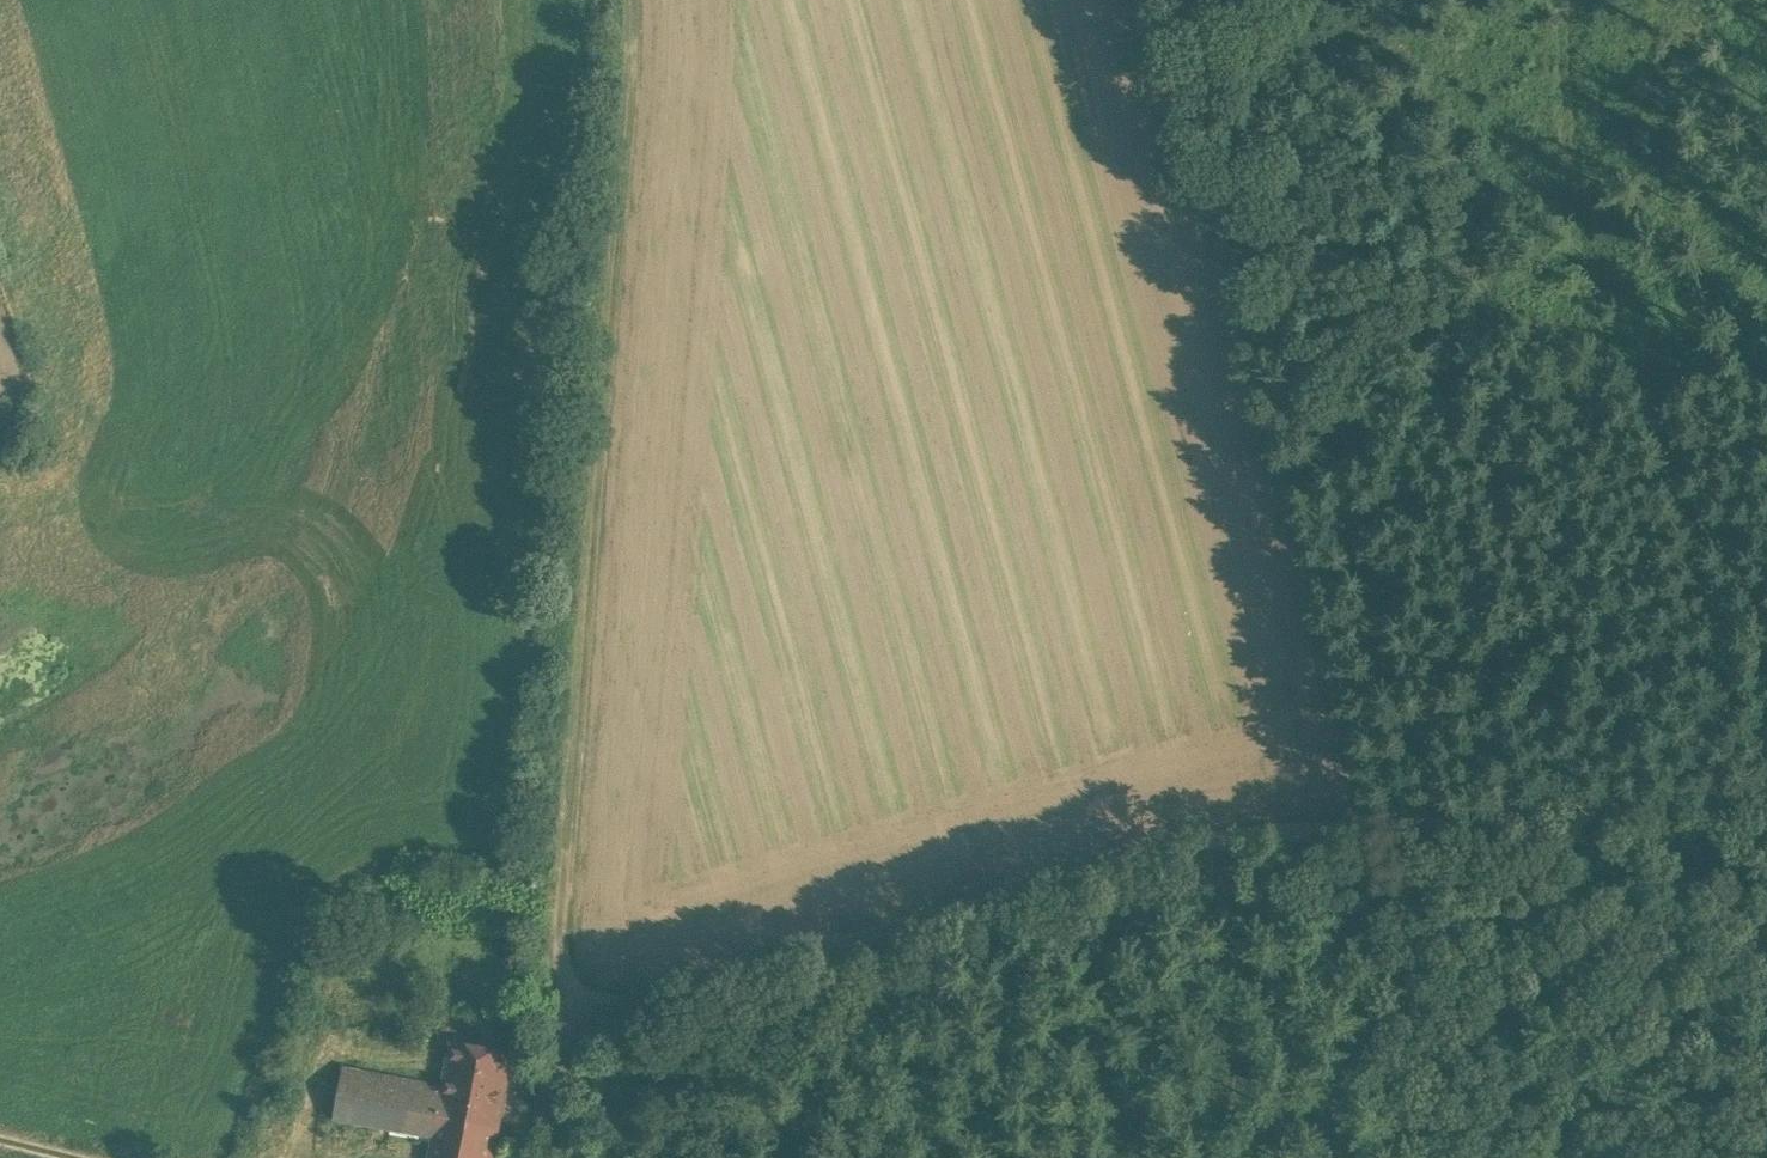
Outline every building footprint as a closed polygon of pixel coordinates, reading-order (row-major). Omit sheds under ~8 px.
[(512,1052),(453,1041),(444,1086),(441,1102),(501,1112),(512,1052)] [(441,1102),(444,1086),(344,1067),(334,1118),(435,1137),(431,1157),(492,1157),(501,1112),(441,1102)]
